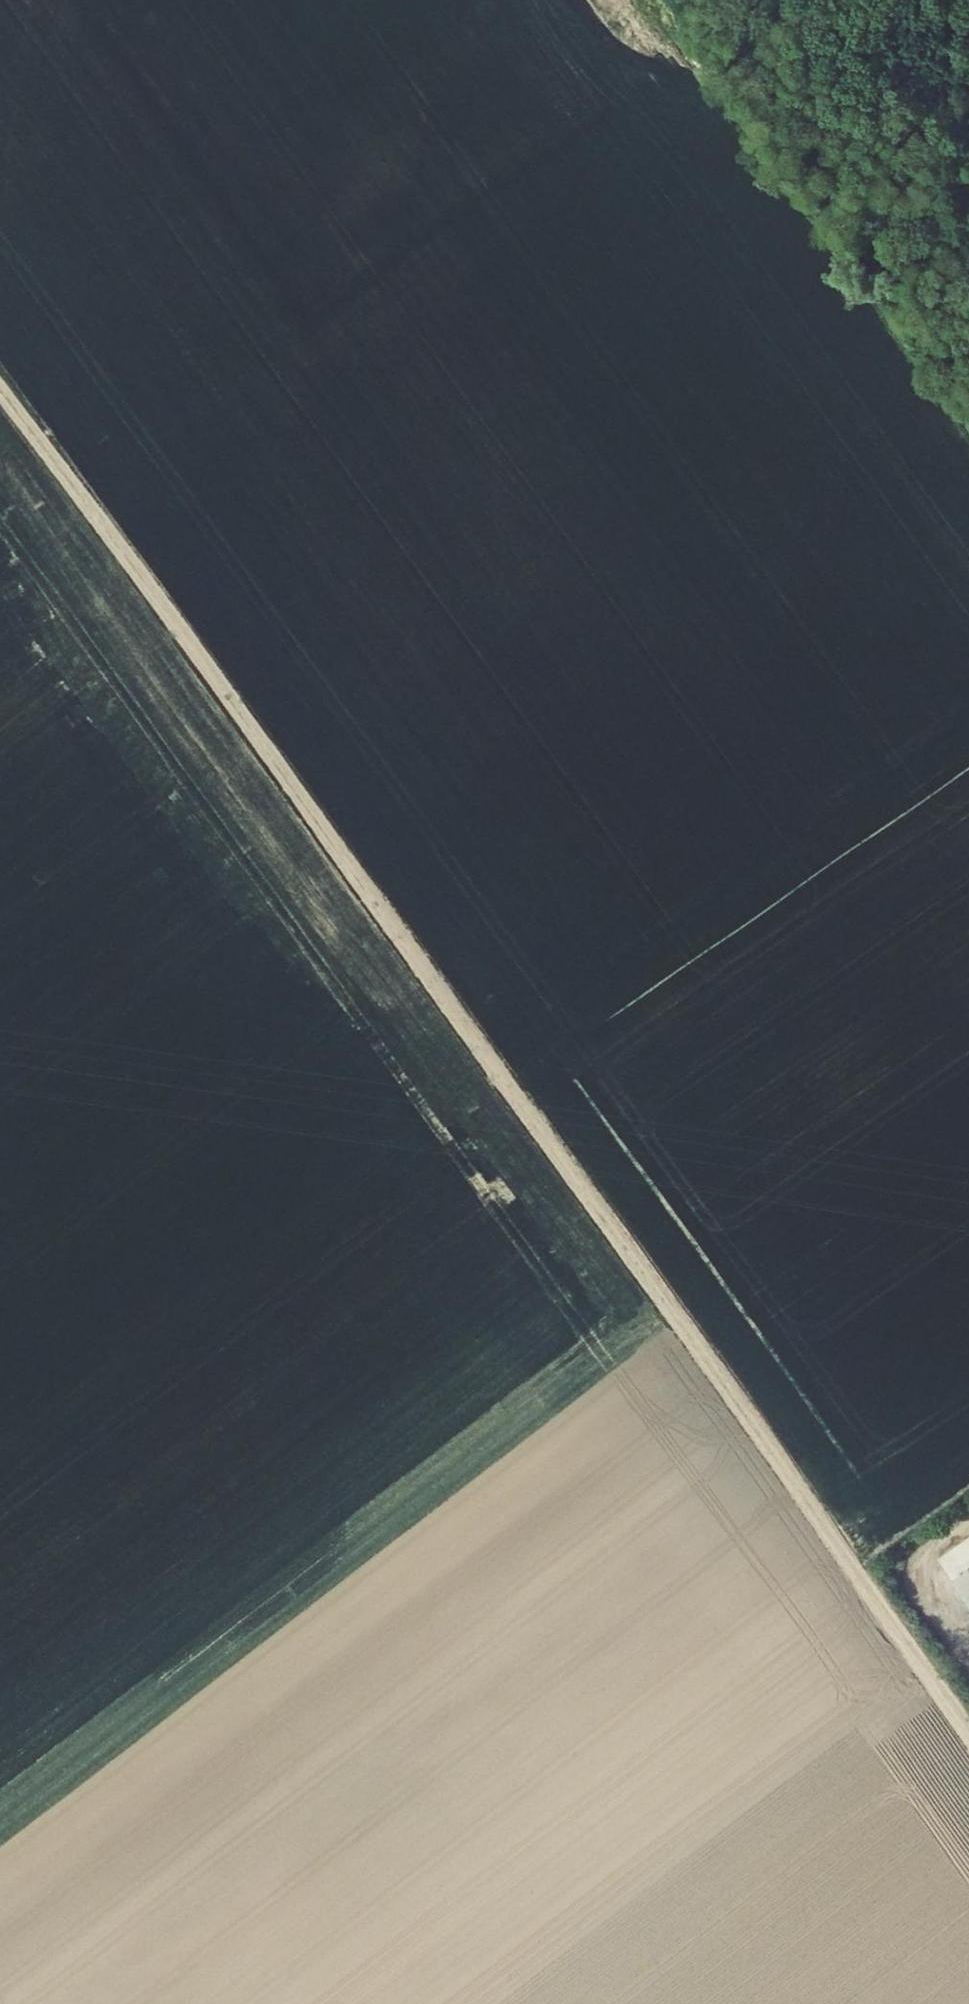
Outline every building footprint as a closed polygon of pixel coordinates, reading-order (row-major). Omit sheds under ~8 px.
[(960,1572),(968,1586),(968,1566),(960,1572)]
